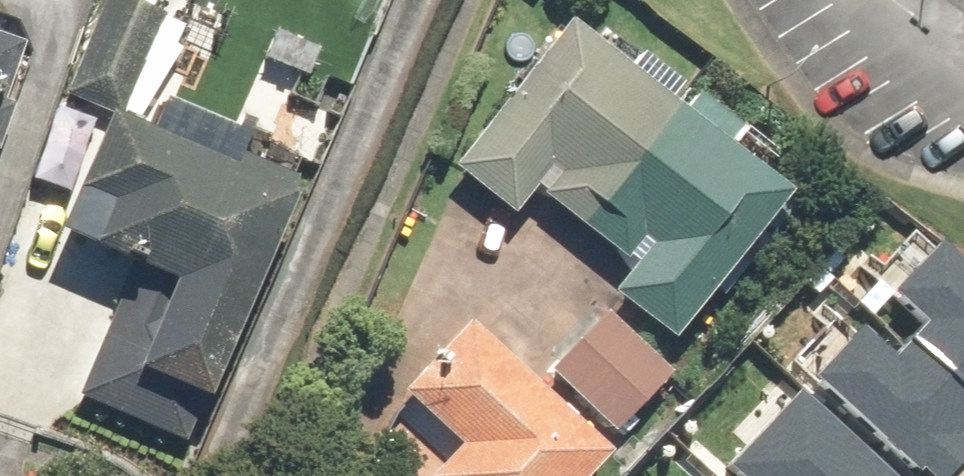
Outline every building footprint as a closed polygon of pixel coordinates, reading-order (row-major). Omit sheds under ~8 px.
[(121,0),(100,0),(66,95),(121,115),(158,13),(121,0)] [(682,109),(563,24),(454,177),(513,219),(531,195),(629,265),(606,298),(674,346),(781,196),(719,152),(735,129),(690,97),(682,109)] [(14,48),(0,43),(0,87),(14,48)] [(223,168),(98,120),(50,247),(127,277),(77,406),(176,443),(188,411),(198,415),(285,187),(225,164),(223,168)] [(901,339),(963,393),(963,264),(929,233),(884,284),(919,316),(901,339)] [(609,315),(547,373),(609,440),(671,381),(609,315)] [(810,369),(933,475),(936,475),(963,444),(963,441),(952,430),(963,416),(963,393),(901,339),(889,353),(852,321),(810,369)] [(409,402),(455,451),(429,475),(603,475),(612,468),(474,322),(429,364),(438,374),(409,402)] [(791,381),(721,461),(738,475),(902,475),(791,381)] [(702,475),(723,475),(711,466),(702,475)]
